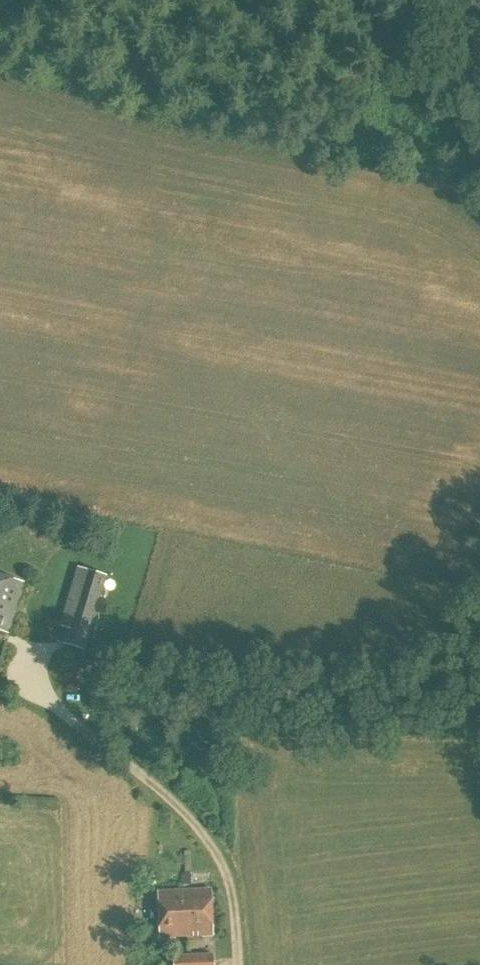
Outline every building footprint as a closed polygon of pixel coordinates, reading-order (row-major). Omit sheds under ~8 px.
[(107,576),(77,566),(59,626),(67,629),(63,643),(85,650),(107,576)] [(23,581),(0,575),(0,629),(9,632),(23,581)] [(160,936),(213,934),(212,887),(159,889),(160,936)] [(214,953),(173,955),(174,964),(214,964),(214,953)]
